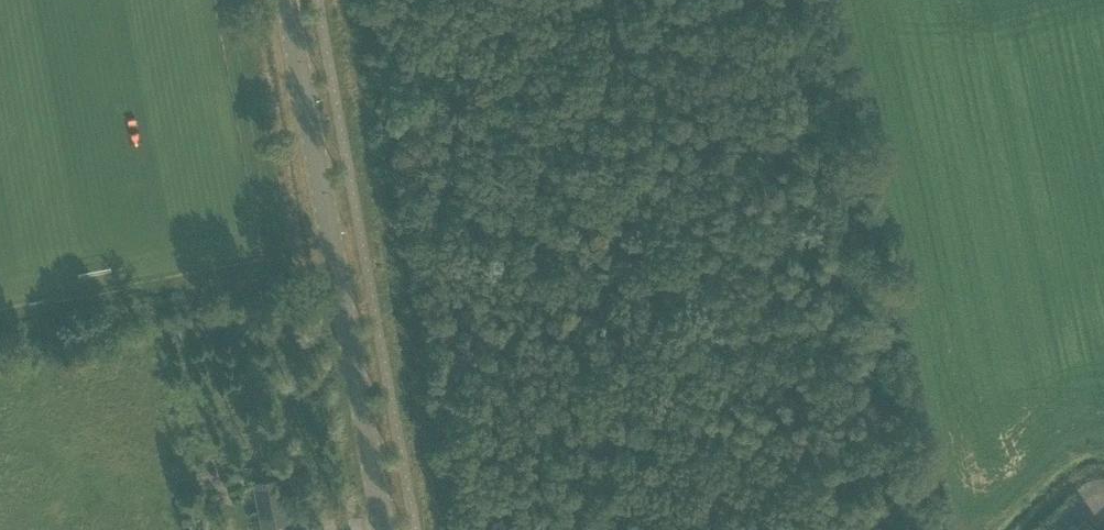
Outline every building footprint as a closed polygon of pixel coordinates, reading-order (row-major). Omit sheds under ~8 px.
[(290,523),(286,500),(282,501),(278,478),(253,482),(261,528),(290,523)] [(1086,520),(1076,529),(1096,529),(1086,520)]
